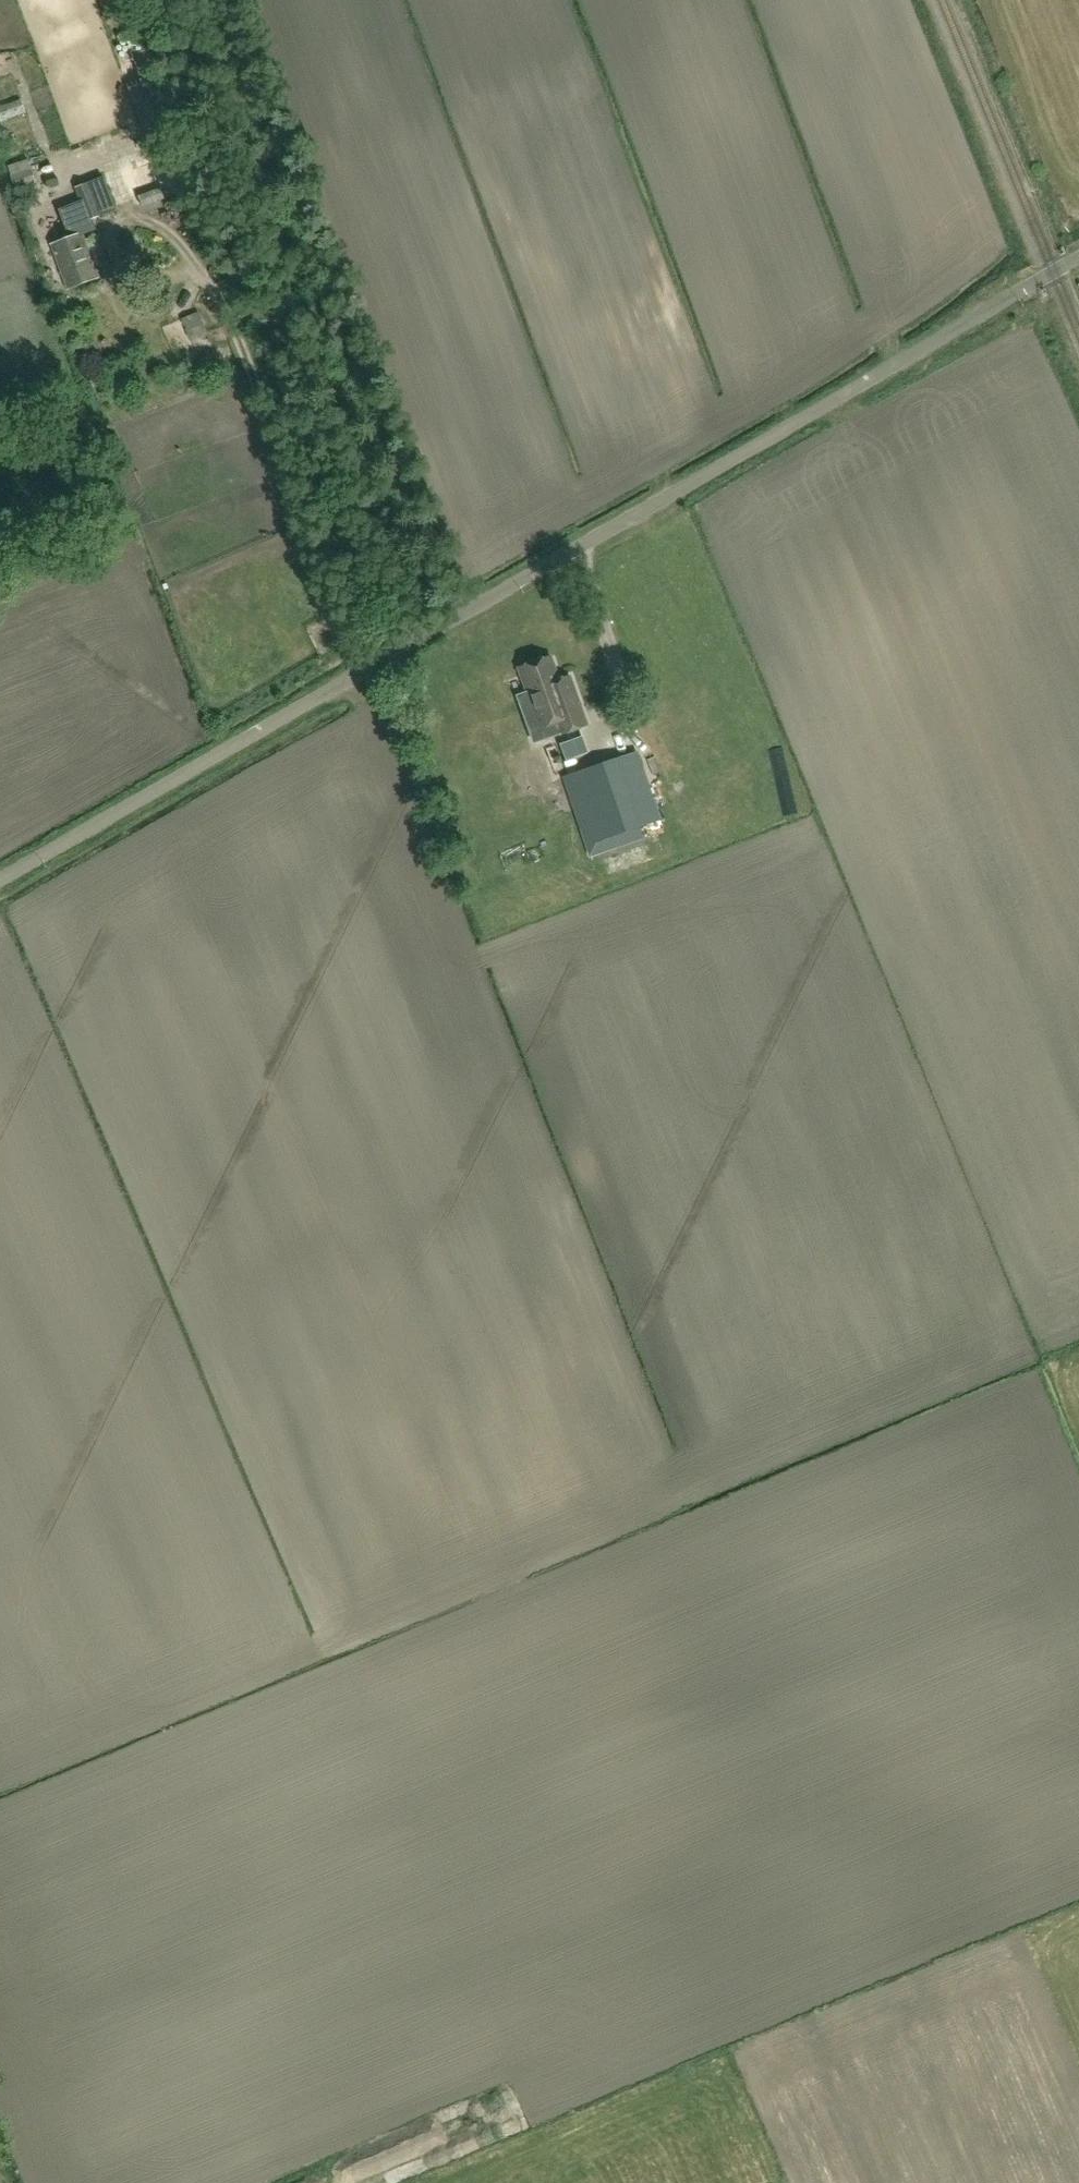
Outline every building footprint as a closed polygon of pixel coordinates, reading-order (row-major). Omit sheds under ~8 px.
[(26,187),(18,163),(8,167),(16,191),(26,187)] [(101,179),(75,189),(80,201),(88,221),(93,219),(113,211),(101,179)] [(70,240),(52,246),(67,288),(98,277),(94,267),(85,240),(83,235),(97,230),(93,219),(88,221),(80,201),(58,210),(70,240)] [(184,318),(192,339),(203,334),(194,313),(184,318)] [(528,691),(517,695),(526,721),(533,744),(562,734),(587,725),(570,677),(559,680),(551,657),(520,668),(528,691)] [(592,845),(660,820),(637,753),(568,777),(573,791),(580,811),(592,845)]
